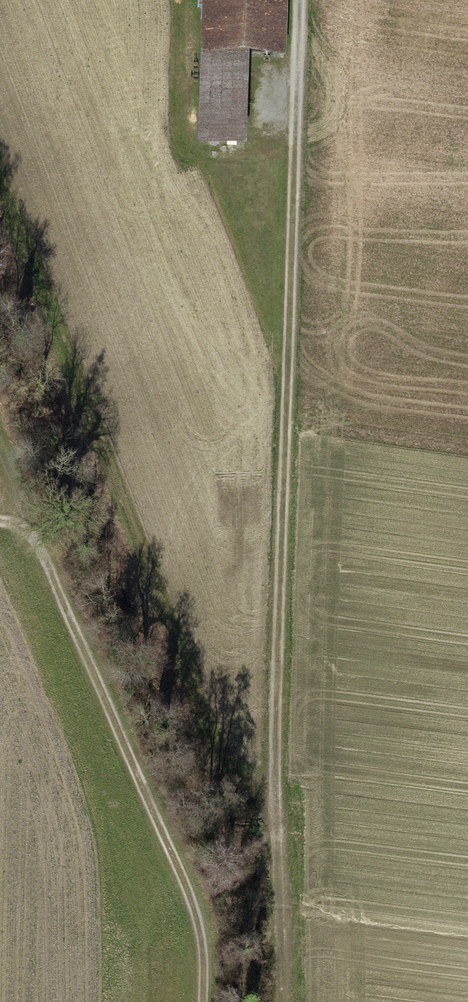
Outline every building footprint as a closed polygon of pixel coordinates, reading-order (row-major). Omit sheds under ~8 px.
[(207,147),(255,148),(255,61),(293,61),(294,0),(209,0),(207,147)]
